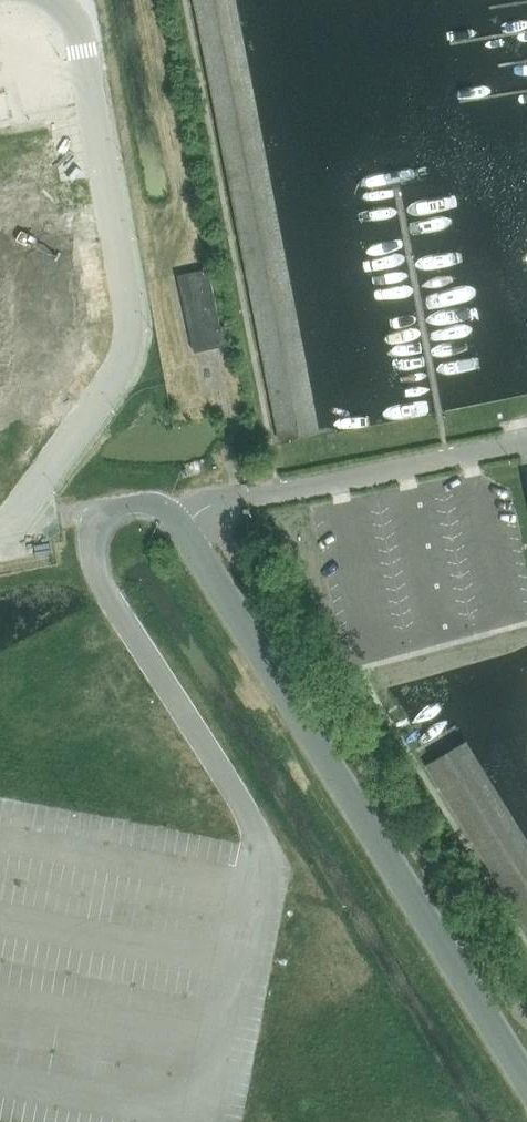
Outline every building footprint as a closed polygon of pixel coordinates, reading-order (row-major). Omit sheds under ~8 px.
[(274,204),(235,0),(194,0),(279,439),(319,432),(274,204)] [(204,349),(229,344),(225,324),(220,325),(209,268),(187,272),(204,349)] [(466,740),(426,765),(526,927),(526,838),(466,740)]
